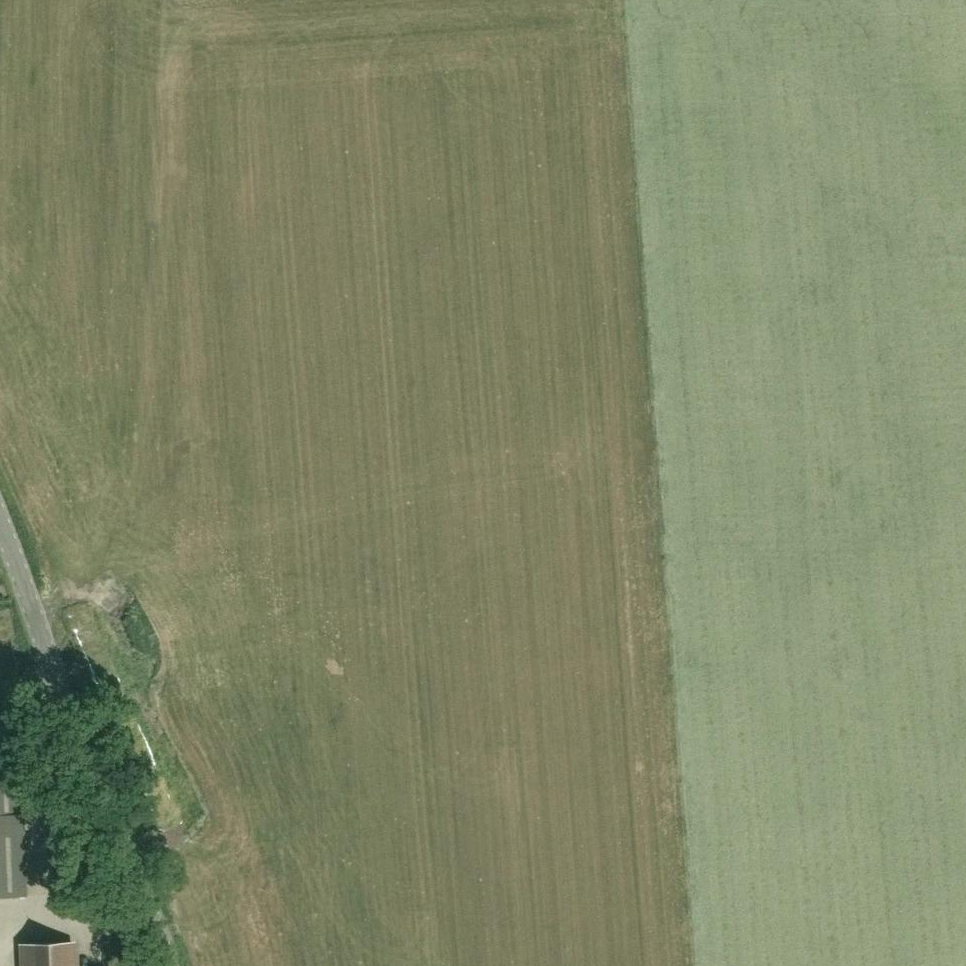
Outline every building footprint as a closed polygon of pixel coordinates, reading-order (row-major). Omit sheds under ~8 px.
[(25,896),(20,783),(0,784),(0,897),(25,896)] [(20,946),(21,965),(73,965),(73,943),(20,946)]
